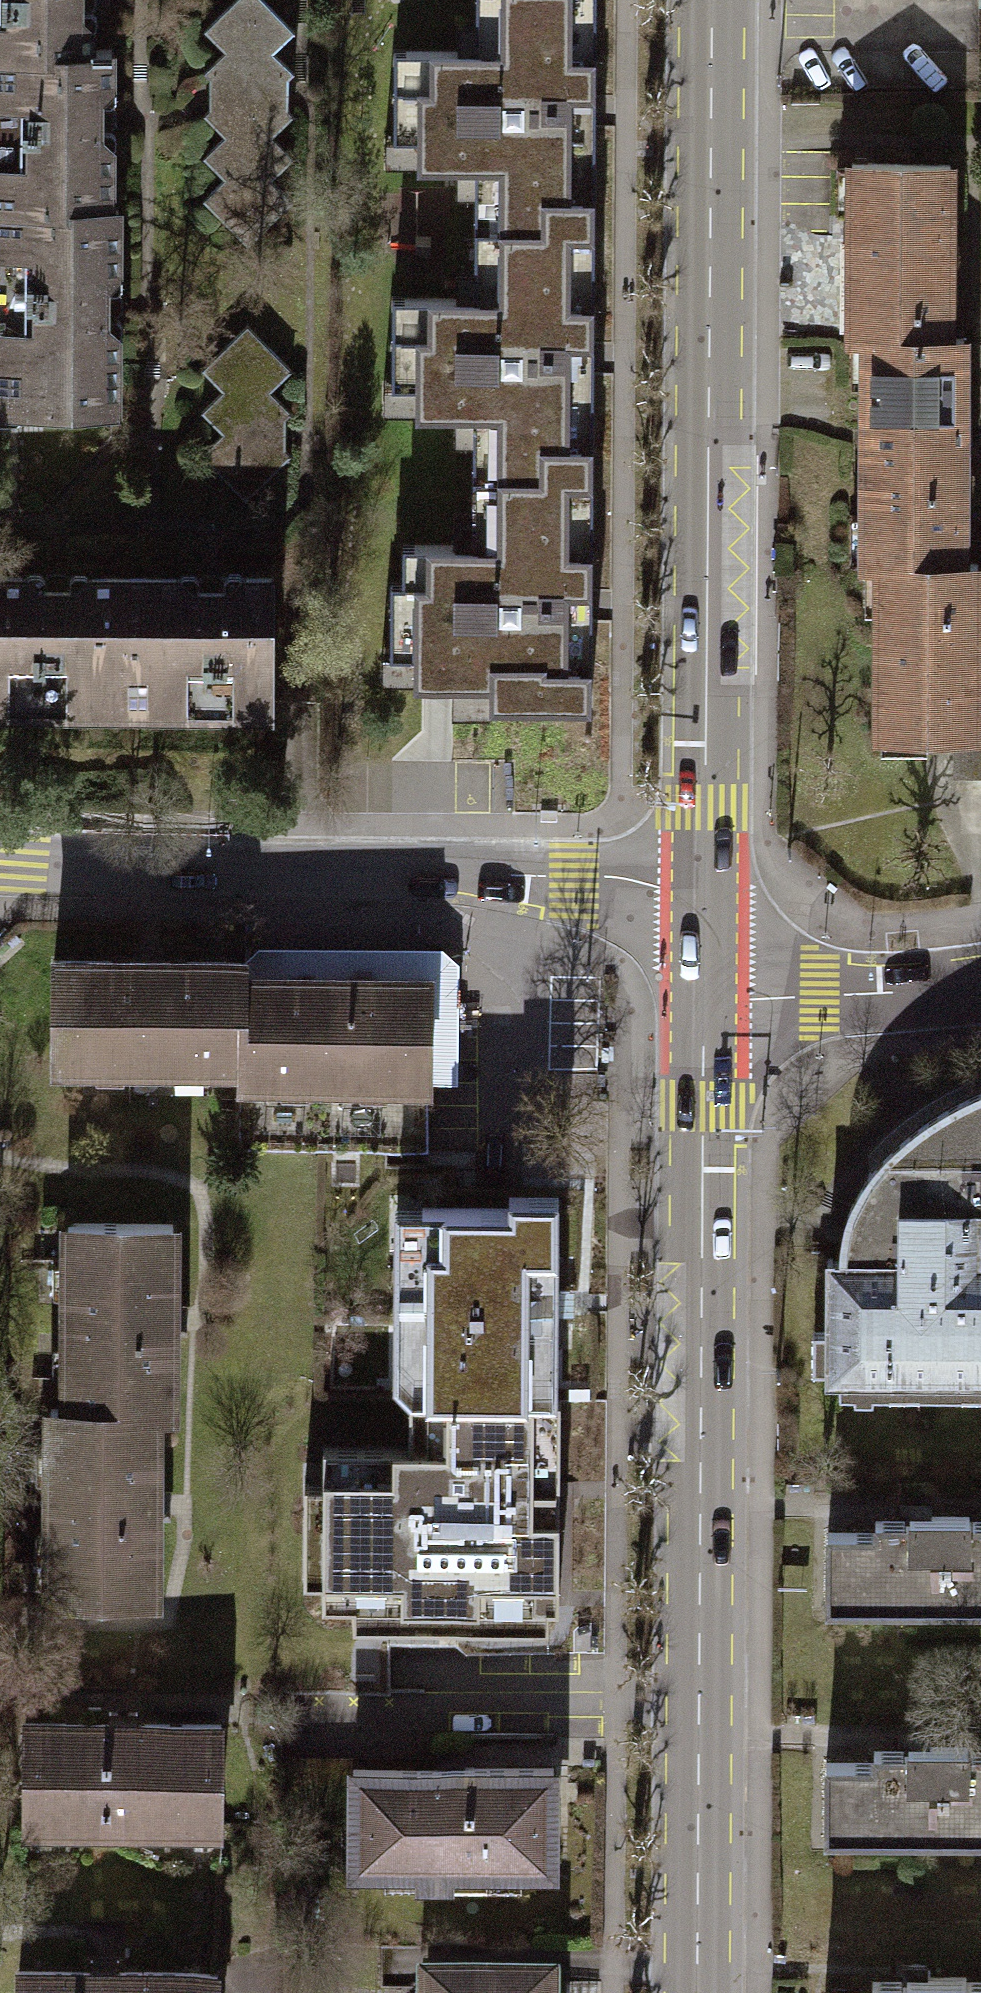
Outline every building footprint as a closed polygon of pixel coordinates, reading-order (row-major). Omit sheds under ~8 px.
[(92,49),(92,28),(80,17),(80,0),(0,0),(0,56),(92,56),(92,49)] [(247,243),(289,201),(273,181),(293,157),(270,137),(292,115),(274,94),(295,75),(273,51),(295,28),(265,0),(234,0),(205,28),(227,51),(202,70),(218,86),(224,92),(204,115),(222,134),(201,155),(222,177),(203,201),(247,243)] [(473,231),(593,231),(594,0),(475,0),(475,24),(496,24),(496,50),(394,49),(393,139),(416,139),(415,167),(492,168),(492,196),(473,196),(473,231)] [(110,209),(110,147),(99,134),(99,112),(98,95),(110,86),(110,49),(92,49),(92,56),(0,56),(0,209),(110,209)] [(863,338),(948,337),(948,253),(947,162),(849,163),(849,169),(838,169),(838,220),(850,220),(851,338),(863,338)] [(0,209),(0,411),(118,411),(117,337),(105,326),(105,300),(105,284),(119,271),(119,209),(110,209),(0,209)] [(472,444),(472,478),(593,478),(593,231),(473,231),(473,272),(492,272),(492,301),(391,300),(391,387),(414,388),(414,418),(491,418),(491,444),(472,444)] [(289,367),(245,326),(204,370),(224,391),(202,412),(221,433),(202,455),(247,498),(292,453),(271,433),(274,429),(290,411),(270,387),(289,367)] [(879,566),(962,565),(962,452),(961,337),(948,337),(863,338),(863,435),(864,566),(879,566)] [(592,709),(593,478),(472,478),(472,519),(491,519),(491,546),(401,545),(401,584),(391,584),(390,656),(412,656),(412,684),(489,684),(489,708),(592,709)] [(962,565),(879,566),(880,738),(942,738),(955,738),(976,737),(975,707),(975,638),(975,565),(962,565)] [(117,576),(118,699),(174,698),(186,713),(231,714),(242,701),(269,700),(269,574),(246,575),(232,588),(208,588),(190,589),(178,575),(117,576)] [(117,576),(90,576),(77,587),(54,587),(36,588),(27,576),(0,577),(0,706),(6,711),(63,712),(77,699),(118,699),(117,576)] [(975,707),(976,737),(955,738),(955,768),(980,768),(980,707),(975,707)] [(240,946),(240,961),(240,978),(430,978),(430,1084),(458,1084),(458,958),(458,946),(440,946),(240,946)] [(240,1068),(240,978),(240,961),(51,961),(52,1068),(240,1068)] [(240,978),(240,1068),(240,1146),(426,1146),(426,1084),(430,1084),(430,978),(240,978)] [(824,1325),(809,1325),(809,1367),(824,1367),(824,1377),(885,1377),(885,1392),(917,1392),(917,1377),(959,1377),(959,1392),(980,1391),(980,1086),(946,1103),(907,1131),(884,1150),(864,1176),(848,1205),(843,1228),(842,1255),(824,1255),(824,1325)] [(556,1193),(509,1193),(509,1207),(420,1207),(420,1257),(392,1257),(391,1348),(426,1348),(425,1398),(555,1398),(556,1193)] [(161,1220),(58,1220),(59,1405),(145,1405),(162,1405),(161,1220)] [(555,1398),(425,1398),(425,1452),(326,1451),(326,1573),(326,1600),(554,1601),(555,1398)] [(43,1405),(43,1594),(145,1594),(145,1405),(59,1405),(43,1405)] [(825,1533),(827,1607),(980,1603),(980,1523),(967,1523),(967,1514),(920,1515),(911,1516),(911,1520),(875,1521),(875,1532),(825,1533)] [(214,1724),(17,1723),(17,1821),(213,1822),(214,1724)] [(826,1762),(825,1831),(980,1832),(980,1751),(966,1751),(966,1745),(918,1745),(907,1745),(907,1751),(875,1751),(875,1762),(826,1762)] [(554,1767),(352,1768),(353,1869),(418,1869),(418,1883),(452,1883),(452,1870),(554,1870),(554,1767)] [(5,1970),(5,1992),(203,1992),(203,1970),(102,1970),(5,1970)] [(964,1982),(964,1976),(915,1976),(906,1976),(906,1982),(874,1982),(874,1992),(980,1992),(980,1982),(964,1982)]
